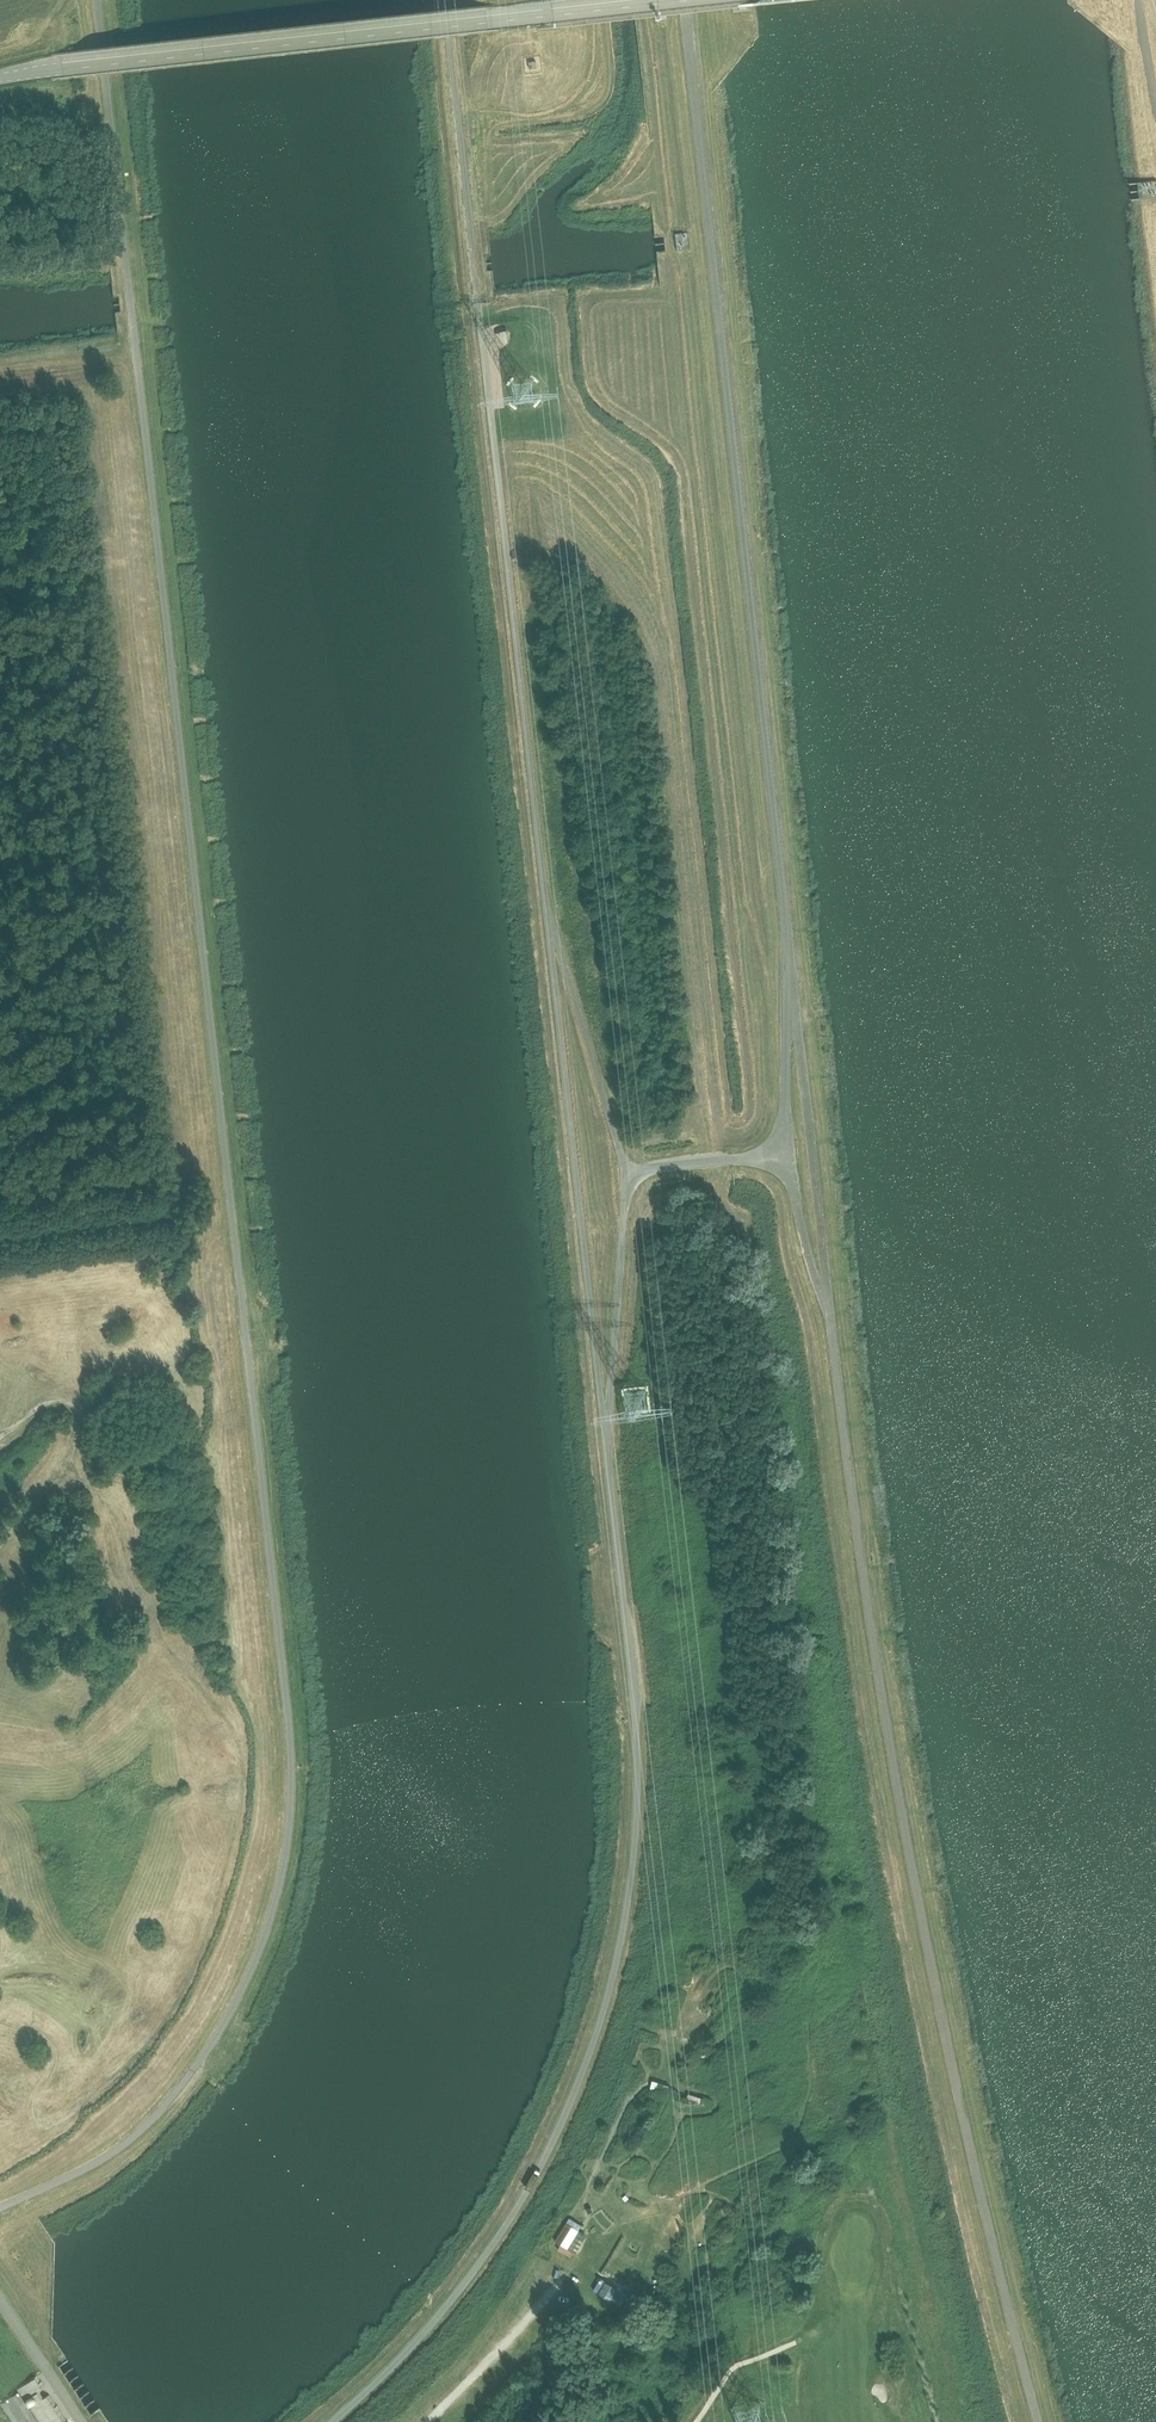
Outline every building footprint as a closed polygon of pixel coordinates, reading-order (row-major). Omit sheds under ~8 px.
[(536,64),(528,64),(529,72),(536,72),(536,64)] [(684,233),(671,233),(672,251),(684,250),(684,233)] [(543,299),(512,304),(513,310),(544,305),(543,299)] [(553,340),(546,341),(548,350),(555,349),(553,340)] [(548,360),(542,361),(545,373),(551,372),(548,360)] [(567,2223),(556,2241),(568,2248),(579,2230),(567,2223)] [(586,2260),(592,2263),(596,2252),(590,2250),(586,2260)] [(604,2281),(597,2293),(609,2301),(609,2300),(616,2289),(604,2281)] [(49,2395),(43,2399),(39,2392),(45,2388),(36,2374),(0,2402),(0,2404),(12,2421),(67,2421),(49,2395)]
